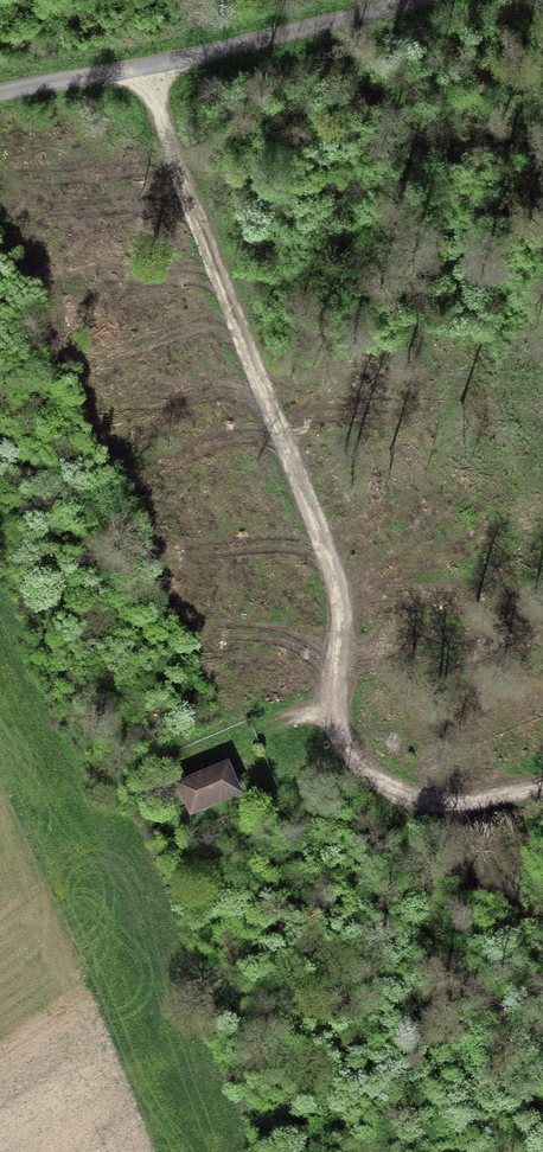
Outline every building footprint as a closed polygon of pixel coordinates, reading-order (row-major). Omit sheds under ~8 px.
[(226,769),(172,791),(186,824),(240,802),(226,769)]
